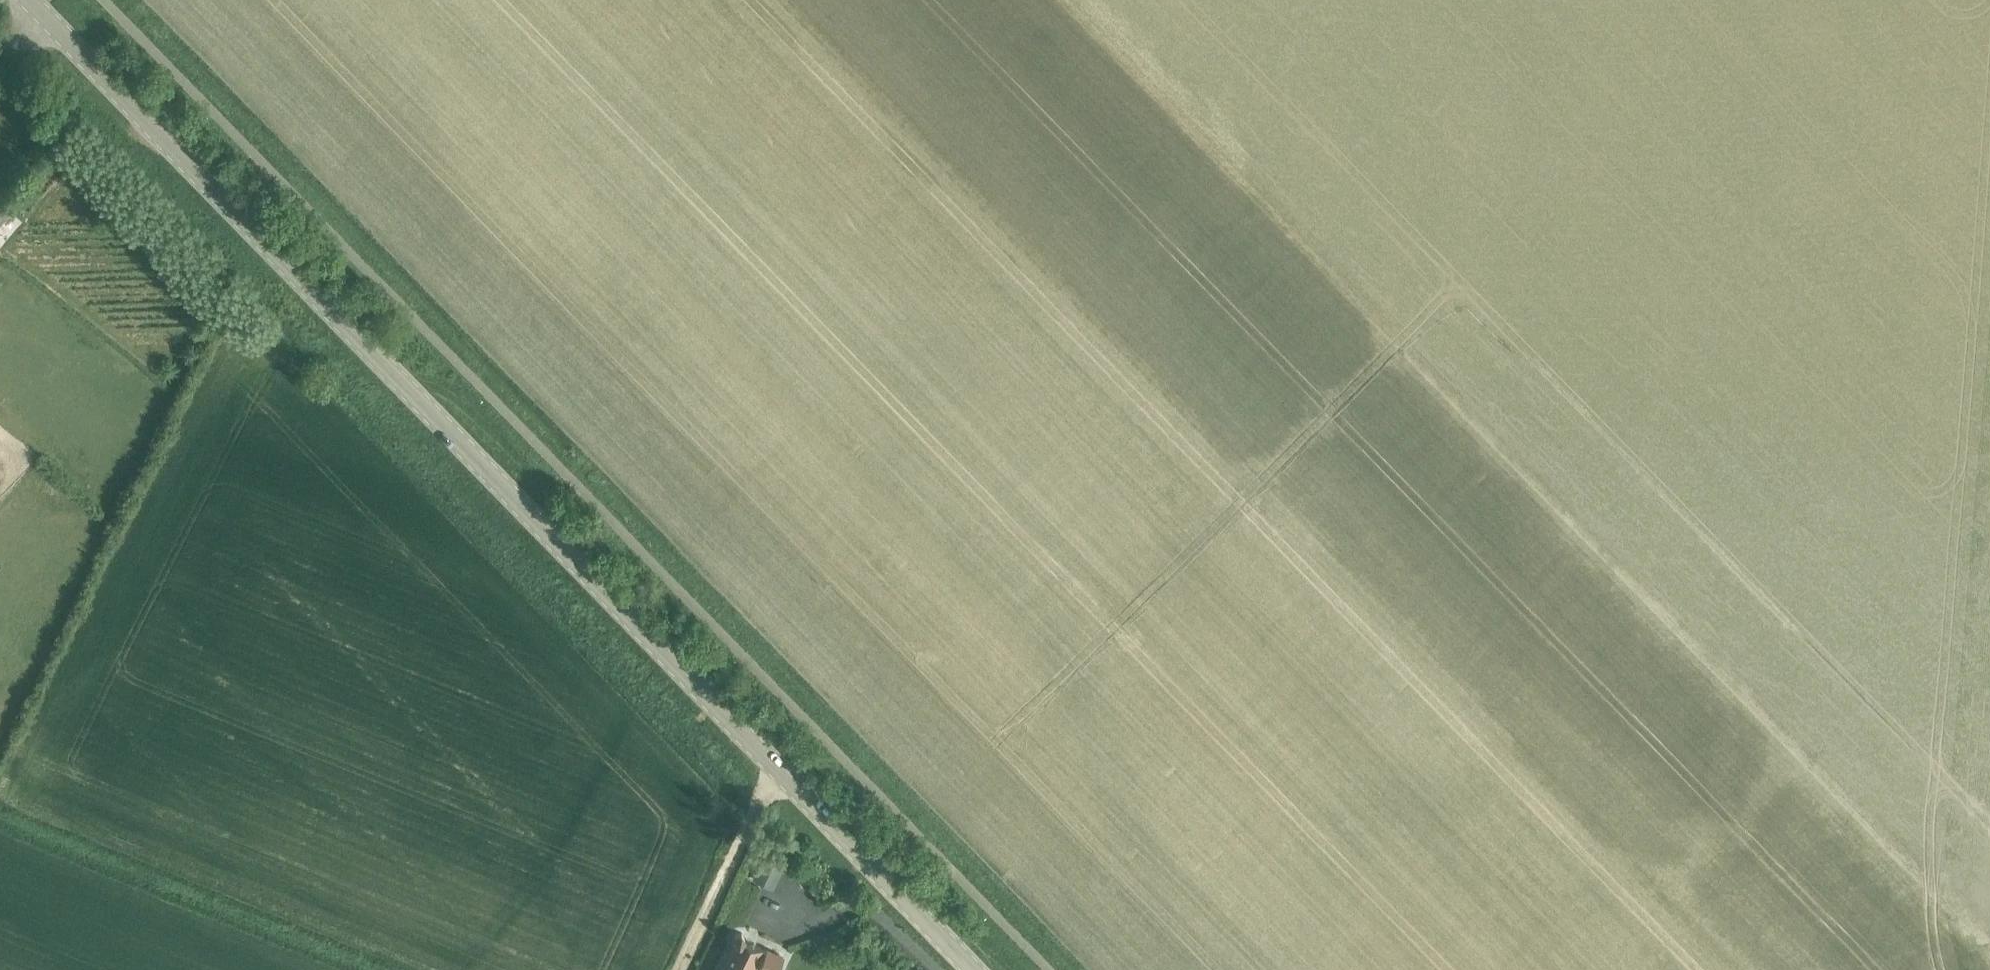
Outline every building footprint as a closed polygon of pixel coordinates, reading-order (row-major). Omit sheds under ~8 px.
[(787,859),(768,850),(755,879),(773,887),(787,859)] [(759,965),(759,967),(765,969),(778,969),(784,959),(744,939),(745,938),(742,932),(736,933),(733,939),(735,942),(730,953),(725,954),(722,961),(724,965),(722,969),(752,969),(755,963),(759,965)]
